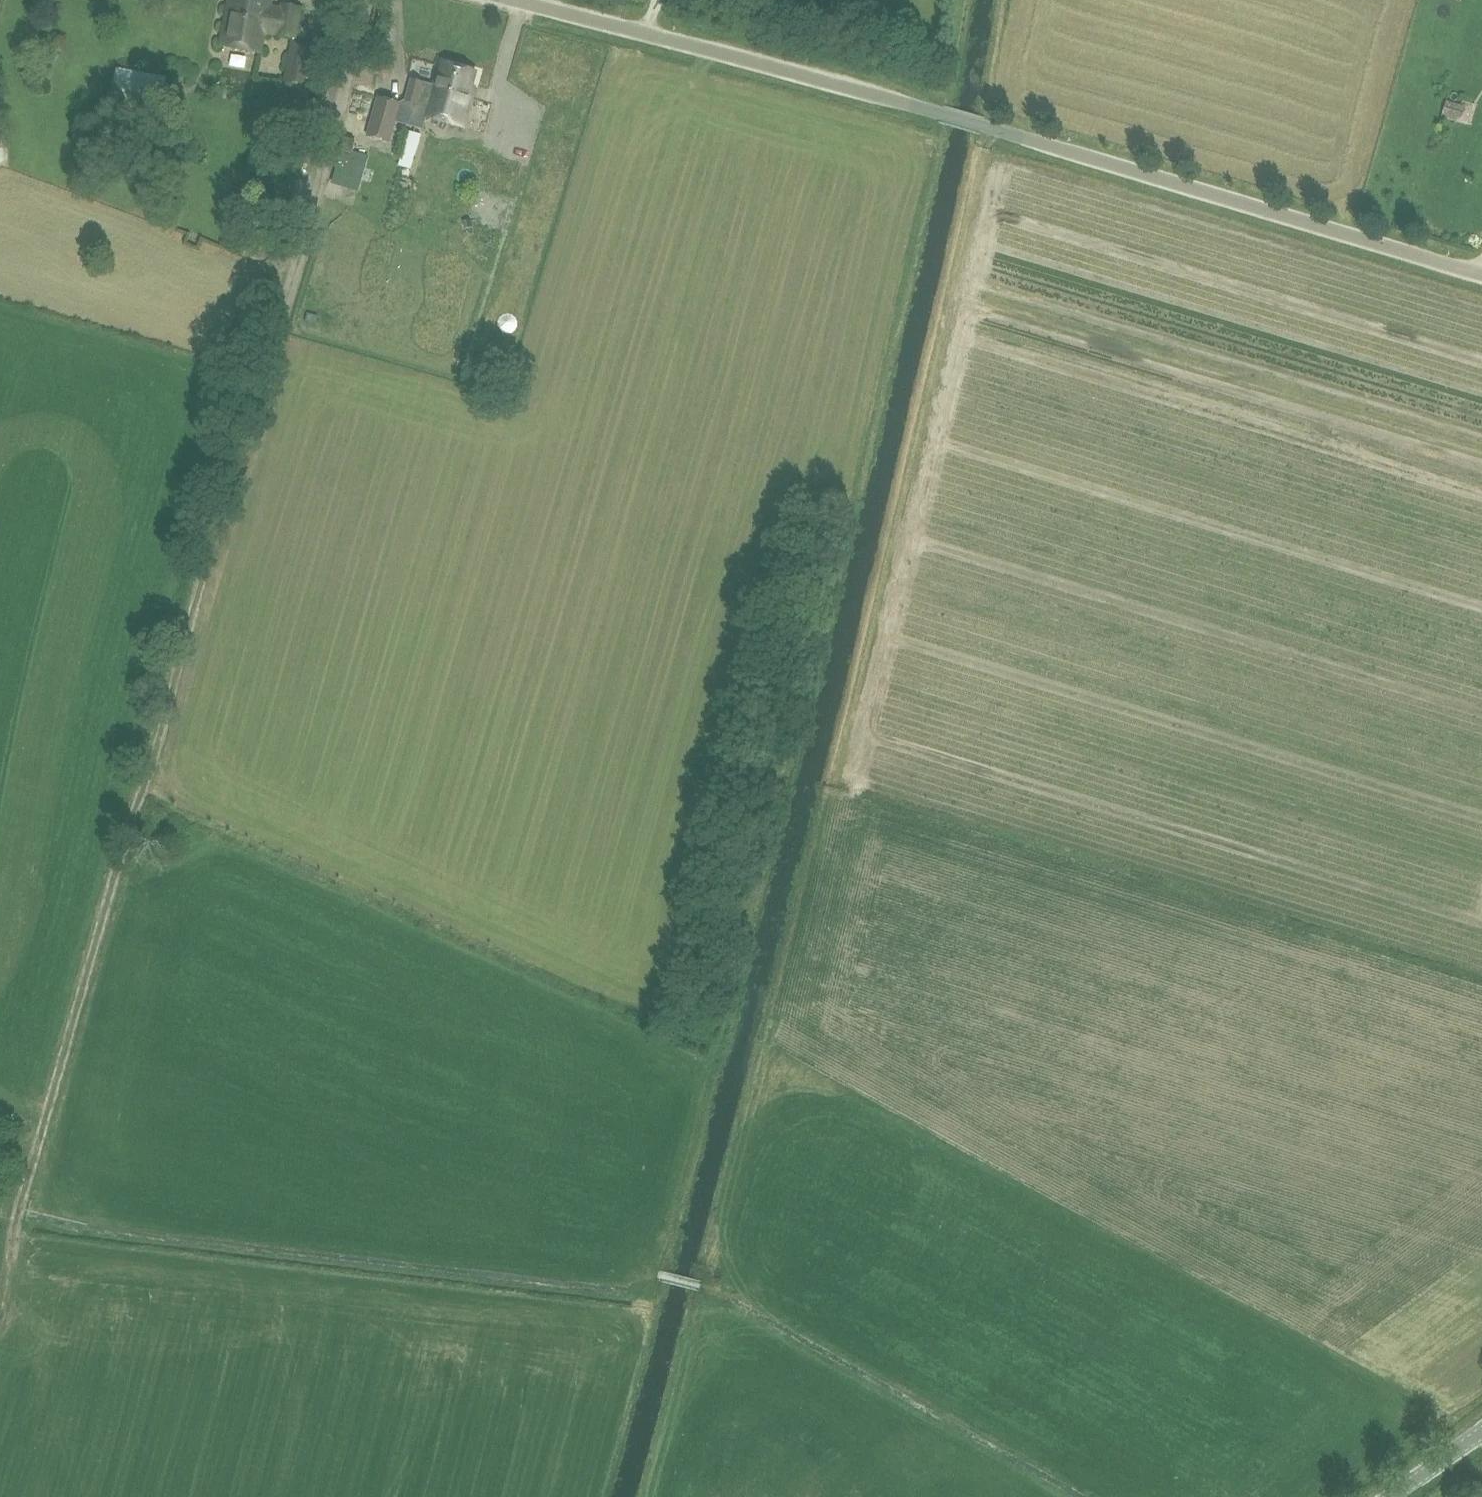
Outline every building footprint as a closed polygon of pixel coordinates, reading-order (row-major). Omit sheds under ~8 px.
[(220,44),(260,51),(264,31),(295,37),(300,8),(283,5),(281,12),(269,10),(271,0),(229,0),(220,44)] [(318,44),(292,40),(283,87),(307,98),(318,44)] [(225,47),(222,60),(241,63),(243,50),(225,47)] [(401,102),(397,120),(422,127),(425,116),(464,126),(478,72),(441,62),(437,78),(433,77),(431,84),(425,83),(411,79),(405,100),(401,102)] [(111,100),(158,109),(165,76),(117,68),(111,100)] [(391,142),(401,102),(377,96),(366,135),(391,142)] [(341,150),(352,153),(356,140),(345,137),(341,150)]
